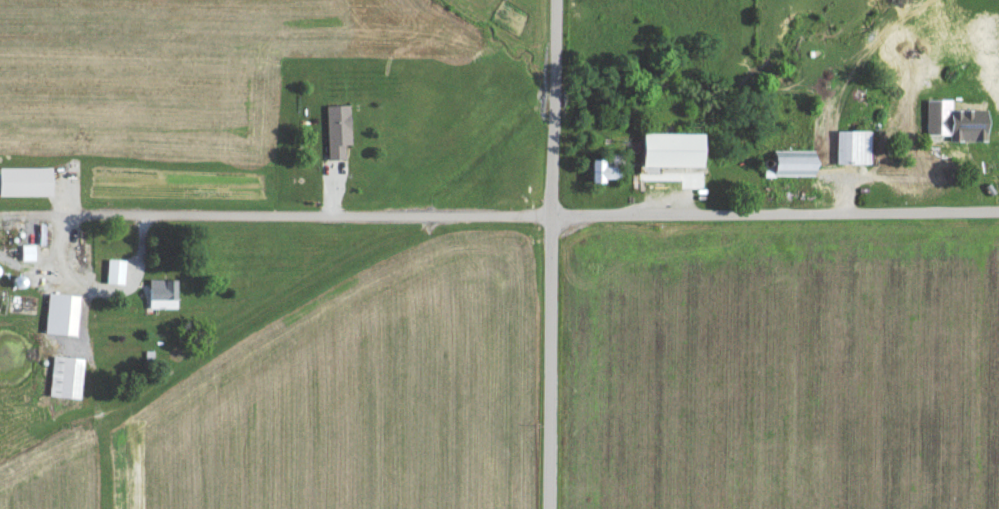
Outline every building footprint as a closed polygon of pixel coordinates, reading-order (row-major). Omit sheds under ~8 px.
[(343,109),(320,110),(321,164),(339,163),(338,149),(344,149),(343,109)] [(829,168),(864,168),(865,135),(830,135),(829,168)] [(695,138),(635,137),(634,170),(694,172),(695,138)] [(808,179),(807,155),(766,156),(767,181),(808,179)] [(595,170),(596,163),(584,163),(583,184),(606,185),(607,170),(595,170)] [(45,200),(45,172),(0,173),(0,200),(45,200)] [(30,266),(30,249),(15,249),(16,266),(30,266)] [(100,288),(118,289),(119,264),(101,264),(100,288)] [(170,284),(142,284),(142,312),(170,312),(170,284)] [(37,337),(68,341),(73,301),(43,297),(37,337)] [(43,401),(73,403),(75,363),(46,361),(43,401)]
